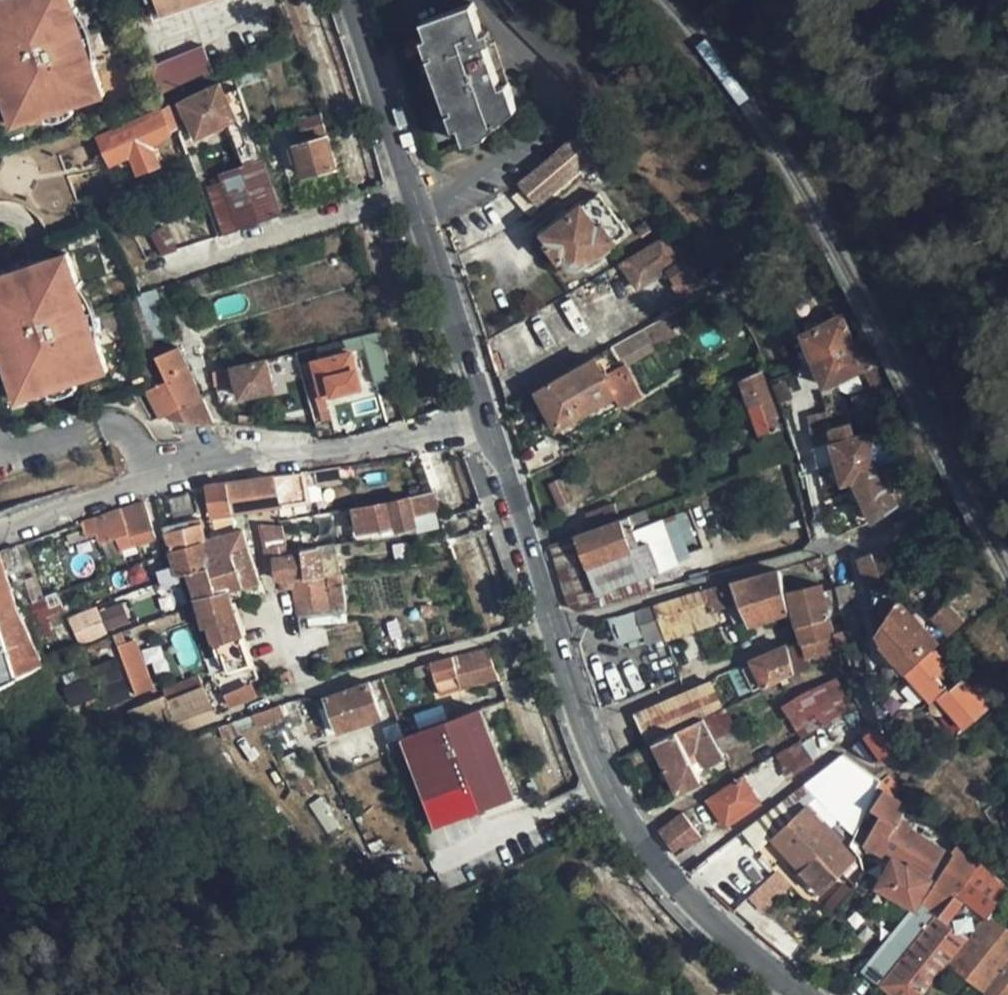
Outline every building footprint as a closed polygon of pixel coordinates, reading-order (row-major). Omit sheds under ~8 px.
[(106,96),(95,62),(92,63),(75,10),(78,10),(75,0),(0,0),(0,65),(9,94),(5,95),(14,127),(48,115),(76,106),(106,96)] [(154,14),(198,0),(149,0),(154,14)] [(521,108),(499,41),(490,44),(476,2),(427,19),(444,67),(437,69),(450,109),(458,107),(469,143),(492,135),(490,132),(521,108)] [(98,61),(81,9),(78,10),(75,10),(92,63),(95,62),(98,61)] [(230,63),(220,39),(206,46),(198,28),(155,46),(163,65),(167,63),(176,86),(230,63)] [(2,96),(5,95),(9,94),(0,65),(0,89),(2,96)] [(261,157),(234,79),(170,105),(177,126),(178,128),(194,124),(198,133),(224,123),(230,138),(240,164),(261,157)] [(177,126),(170,105),(104,132),(115,159),(150,144),(177,126)] [(76,106),(48,115),(50,121),(78,112),(76,106)] [(335,167),(320,115),(298,121),(305,144),(294,147),(303,176),(335,167)] [(241,230),(282,217),(261,157),(240,164),(230,138),(217,143),(225,160),(218,164),(221,172),(215,175),(219,187),(225,185),(241,230)] [(574,139),(513,182),(518,189),(512,194),(527,214),(591,161),(574,139)] [(211,191),(226,235),(241,230),(225,185),(219,187),(211,191)] [(624,233),(598,194),(543,232),(549,243),(547,245),(558,261),(565,257),(569,263),(579,265),(624,233)] [(150,233),(162,255),(177,251),(166,227),(150,233)] [(676,253),(665,240),(622,263),(637,289),(667,272),(673,282),(670,284),(678,300),(701,288),(692,270),(686,261),(681,257),(676,253)] [(110,370),(98,336),(94,337),(77,285),(81,284),(70,251),(0,274),(0,330),(3,339),(12,369),(7,370),(17,401),(51,389),(79,381),(110,370)] [(103,334),(85,282),(81,284),(77,285),(94,337),(98,336),(103,334)] [(812,361),(858,342),(846,315),(801,335),(812,361)] [(647,343),(641,331),(598,355),(605,366),(626,354),(647,343)] [(392,380),(380,332),(344,341),(348,352),(364,349),(375,384),(392,380)] [(0,340),(0,363),(3,371),(7,370),(12,369),(3,339),(0,340)] [(867,367),(858,342),(812,361),(823,386),(867,367)] [(150,390),(161,419),(170,415),(202,401),(178,346),(157,357),(167,382),(150,390)] [(598,355),(537,390),(557,427),(614,395),(613,393),(607,381),(600,368),(605,366),(598,355)] [(359,387),(351,356),(308,366),(316,400),(359,387)] [(266,360),(212,371),(213,386),(237,381),(241,398),(273,390),(266,360)] [(777,419),(760,371),(741,380),(759,435),(763,434),(766,442),(781,436),(776,420),(777,419)] [(79,381),(51,389),(53,396),(81,387),(79,381)] [(876,417),(871,392),(849,397),(854,423),(876,417)] [(806,416),(809,448),(851,437),(847,424),(829,428),(825,411),(806,416)] [(883,447),(877,430),(851,437),(809,448),(813,469),(833,462),(840,484),(851,480),(875,472),(869,451),(883,447)] [(861,528),(862,527),(870,523),(894,505),(878,470),(875,472),(851,480),(863,504),(852,512),(861,528)] [(292,473),(269,477),(274,511),(299,507),(294,473),(292,473)] [(274,511),(269,477),(227,483),(234,513),(270,512),(274,511)] [(227,483),(208,486),(215,513),(234,513),(227,483)] [(441,518),(432,494),(355,507),(360,533),(398,527),(399,531),(416,528),(415,521),(441,518)] [(156,536),(144,501),(82,521),(88,536),(97,533),(102,544),(119,538),(122,548),(156,536)] [(586,514),(591,530),(621,518),(615,503),(586,514)] [(591,530),(547,545),(566,605),(571,609),(576,611),(579,612),(655,591),(648,572),(665,566),(673,554),(661,519),(647,524),(642,510),(621,518),(591,530)] [(201,521),(166,531),(171,550),(208,539),(201,521)] [(282,528),(273,527),(259,527),(265,549),(285,547),(282,528)] [(210,538),(217,559),(231,555),(248,549),(242,528),(222,534),(210,538)] [(208,539),(171,550),(180,576),(187,573),(211,566),(219,564),(217,559),(210,538),(208,539)] [(20,609),(45,600),(36,579),(29,581),(15,544),(0,550),(20,609)] [(324,579),(319,548),(314,550),(286,552),(285,547),(265,549),(267,557),(273,557),(277,579),(280,579),(293,578),(293,581),(324,579)] [(896,573),(889,556),(876,562),(873,552),(858,558),(868,586),(896,573)] [(45,667),(18,611),(0,558),(0,685),(45,667)] [(219,564),(211,566),(219,591),(226,589),(219,564)] [(211,566),(187,573),(204,626),(236,618),(231,602),(226,589),(219,591),(211,566)] [(663,635),(665,640),(720,622),(715,609),(744,601),(751,622),(788,612),(784,596),(777,569),(653,604),(663,635)] [(834,575),(837,587),(854,582),(851,571),(834,575)] [(293,578),(280,579),(281,593),(295,592),(293,581),(293,578)] [(345,578),(324,579),(293,581),(295,592),(298,613),(347,611),(345,578)] [(859,608),(854,582),(822,591),(820,585),(784,596),(788,612),(791,611),(796,628),(829,618),(859,608)] [(883,640),(914,617),(899,598),(877,628),(883,640)] [(78,615),(85,638),(132,622),(125,599),(78,615)] [(20,609),(29,626),(51,616),(45,600),(20,609)] [(967,619),(950,601),(933,614),(950,633),(967,619)] [(653,604),(612,616),(621,643),(641,636),(650,638),(663,635),(653,604)] [(934,648),(938,644),(921,624),(914,617),(883,640),(881,642),(906,670),(934,648)] [(236,618),(204,626),(221,674),(250,664),(236,618)] [(833,632),(829,618),(796,628),(797,635),(800,644),(788,648),(794,677),(807,671),(804,665),(834,651),(844,672),(855,667),(844,628),(833,632)] [(142,637),(123,643),(137,694),(156,689),(142,637)] [(750,663),(764,691),(794,677),(788,648),(788,645),(750,663)] [(499,678),(487,647),(433,664),(439,683),(459,677),(464,691),(499,678)] [(929,700),(932,702),(947,688),(937,678),(949,667),(934,648),(906,670),(929,700)] [(221,674),(224,682),(228,691),(256,682),(250,664),(221,674)] [(662,679),(658,670),(644,675),(648,685),(662,679)] [(842,714),(849,711),(831,678),(783,707),(802,739),(823,726),(842,714)] [(634,716),(646,745),(654,742),(676,732),(702,720),(706,717),(721,710),(708,683),(634,716)] [(382,720),(369,684),(325,698),(338,734),(382,720)] [(982,712),(958,684),(941,699),(964,727),(982,712)] [(215,718),(204,690),(173,701),(170,698),(131,714),(142,745),(155,741),(215,718)] [(999,702),(1007,713),(1007,694),(999,702)] [(306,728),(295,700),(249,717),(259,744),(306,728)] [(415,729),(438,802),(505,781),(482,709),(415,729)] [(706,717),(721,757),(736,742),(721,710),(706,717)] [(850,731),(842,714),(823,726),(829,737),(838,734),(850,731)] [(721,757),(702,720),(676,732),(697,771),(721,757)] [(895,750),(877,726),(864,735),(881,760),(895,750)] [(654,742),(679,793),(701,780),(697,771),(676,732),(654,742)] [(787,773),(816,762),(807,739),(778,750),(787,773)] [(841,826),(873,778),(841,756),(755,820),(821,890),(852,861),(809,814),(822,803),(841,826)] [(759,803),(741,777),(708,798),(725,826),(759,803)] [(914,905),(943,850),(898,823),(908,805),(882,790),(872,808),(881,814),(862,843),(890,859),(877,884),(914,905)] [(677,815),(659,830),(674,852),(700,835),(685,811),(677,815)] [(960,843),(955,851),(962,858),(953,870),(946,866),(922,902),(937,914),(968,940),(989,915),(1007,891),(1007,890),(960,843)] [(962,858),(955,851),(946,866),(953,870),(962,858)] [(937,914),(922,902),(871,967),(884,978),(904,951),(906,951),(937,914)] [(875,994),(923,994),(949,963),(968,940),(937,914),(906,951),(904,951),(884,978),(872,992),(875,994)] [(1007,956),(1007,930),(989,915),(968,940),(949,963),(982,990),(1007,956)] [(982,990),(989,994),(1007,994),(1007,956),(982,990)]
